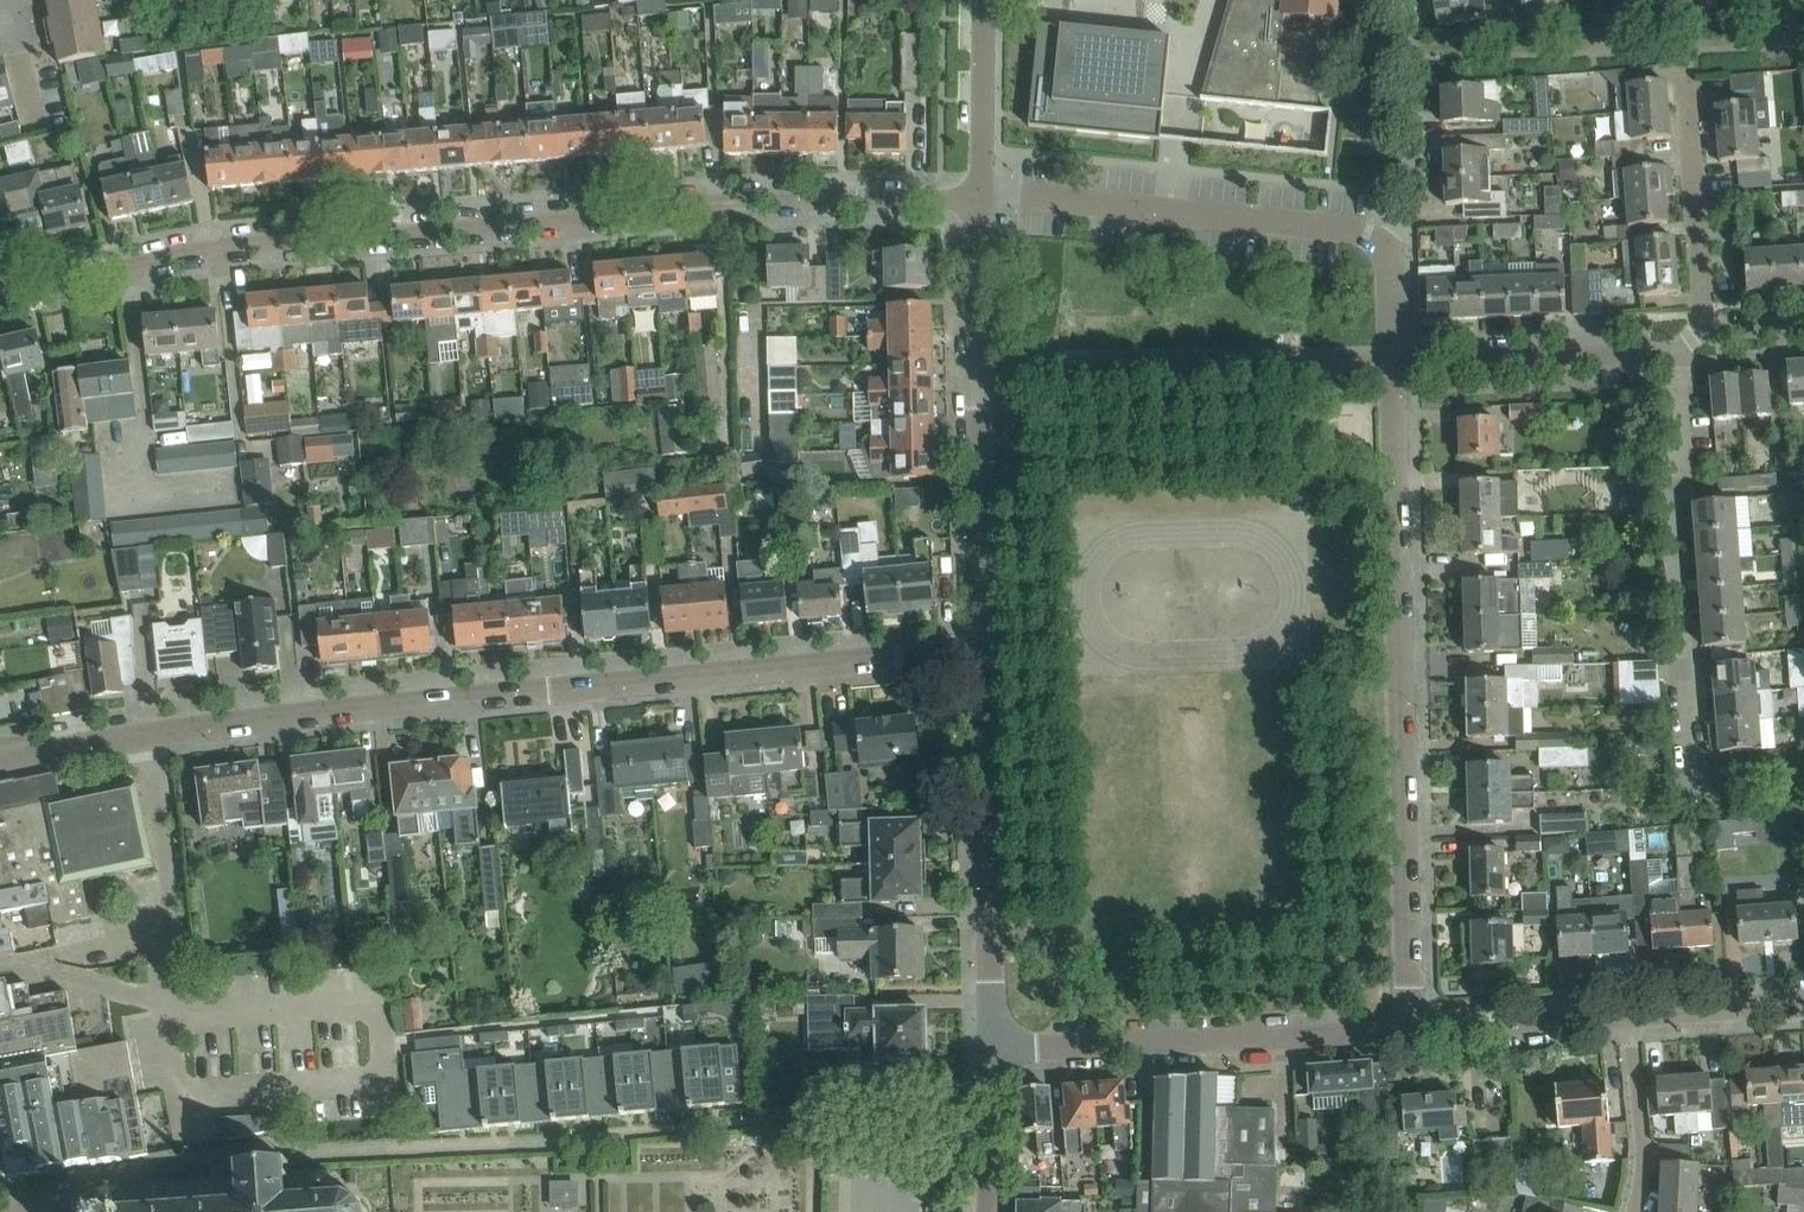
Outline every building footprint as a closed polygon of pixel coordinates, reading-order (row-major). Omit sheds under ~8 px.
[(47,34),(100,24),(95,0),(50,0),(48,0),(52,26),(45,27),(47,34)] [(753,3),(753,11),(782,11),(782,0),(753,0),(753,3)] [(1206,92),(1207,92),(1205,99),(1201,98),(1200,100),(1321,112),(1321,108),(1316,107),(1319,82),(1328,83),(1336,0),(1232,0),(1206,92)] [(1438,26),(1480,20),(1477,0),(1478,0),(1434,0),(1438,26)] [(724,5),(723,5),(724,24),(754,22),(753,11),(753,3),(724,5)] [(685,12),(673,13),(675,29),(687,28),(685,12)] [(545,13),(518,15),(519,29),(547,27),(545,13)] [(593,15),(582,16),(583,26),(611,24),(610,14),(593,15)] [(518,15),(496,17),(497,31),(519,29),(518,15)] [(352,17),(342,18),(343,27),(352,26),(352,17)] [(100,24),(47,34),(48,40),(55,39),(59,64),(106,56),(100,24)] [(462,30),(464,46),(491,43),(489,27),(462,30)] [(1160,115),(1162,115),(1169,40),(1038,27),(1033,81),(1029,119),(1028,128),(1157,141),(1160,115)] [(459,31),(433,33),(434,52),(460,50),(459,31)] [(902,92),(919,93),(920,35),(902,35),(902,92)] [(309,36),(281,39),(283,54),(283,57),(310,54),(310,47),(309,45),(309,36)] [(119,43),(121,55),(131,54),(146,51),(144,39),(119,43)] [(254,42),(254,48),(255,57),(283,54),(281,39),(254,42)] [(321,44),(309,45),(310,47),(310,54),(311,67),(323,66),(321,44)] [(255,57),(254,48),(226,51),(227,65),(255,62),(255,57)] [(755,50),(755,83),(769,83),(769,50),(755,50)] [(201,52),(185,53),(188,83),(204,81),(201,52)] [(121,55),(104,58),(106,76),(133,72),(131,54),(121,55)] [(103,62),(78,66),(81,80),(105,76),(103,62)] [(782,100),(782,116),(782,155),(809,155),(810,68),(796,68),(796,95),(797,95),(797,100),(782,100)] [(824,68),(810,68),(809,155),(838,155),(838,98),(824,98),(824,68)] [(15,105),(6,69),(0,71),(0,108),(15,105)] [(1615,71),(1618,113),(1668,109),(1666,82),(1649,83),(1648,69),(1615,71)] [(552,81),(551,81),(553,98),(563,97),(561,70),(552,71),(552,81)] [(681,72),(670,73),(677,149),(706,147),(703,110),(709,110),(707,91),(683,93),(681,72)] [(659,113),(646,114),(649,152),(677,149),(670,73),(660,73),(662,89),(657,94),(659,113)] [(1710,135),(1717,135),(1717,134),(1754,131),(1754,132),(1770,131),(1767,103),(1765,103),(1762,74),(1730,76),(1732,105),(1708,107),(1710,135)] [(625,75),(614,76),(616,92),(626,91),(625,75)] [(616,92),(614,76),(604,76),(604,93),(616,92)] [(1481,83),(1481,89),(1442,90),(1443,123),(1498,122),(1497,106),(1496,82),(1481,83)] [(495,86),(497,102),(508,101),(507,85),(495,86)] [(180,90),(165,93),(168,116),(184,114),(180,90)] [(365,91),(367,116),(378,115),(377,90),(365,91)] [(444,91),(432,92),(434,108),(446,106),(444,91)] [(752,95),(753,97),(754,97),(754,155),(782,155),(782,116),(782,100),(782,94),(752,95)] [(267,95),(259,95),(260,107),(268,106),(267,95)] [(754,97),(753,97),(725,97),(725,155),(754,155),(754,97)] [(317,120),(316,120),(322,180),(351,178),(348,139),(345,115),(327,117),(325,102),(315,103),(317,120)] [(886,118),(848,118),(848,141),(868,141),(868,155),(906,155),(905,104),(886,104),(886,118)] [(421,133),(409,134),(412,172),(439,170),(435,132),(437,131),(435,108),(419,110),(421,133)] [(471,129),(465,129),(469,167),(502,164),(499,126),(500,126),(498,108),(485,109),(486,127),(471,129)] [(1596,158),(1610,157),(1645,154),(1644,140),(1670,138),(1668,109),(1618,113),(1614,113),(1616,140),(1609,140),(1609,142),(1595,143),(1596,158)] [(646,114),(618,116),(621,155),(633,154),(633,153),(649,152),(646,114)] [(618,116),(590,118),(593,156),(611,155),(621,155),(618,116)] [(259,117),(260,126),(261,126),(266,185),(277,184),(294,182),(291,144),(290,144),(289,126),(271,127),(270,117),(259,117)] [(584,119),(555,121),(559,159),(593,156),(590,118),(584,119)] [(303,143),(291,144),(294,182),(322,180),(316,120),(301,121),(303,143)] [(1503,121),(1503,135),(1504,135),(1541,134),(1541,120),(1503,121)] [(555,121),(528,124),(531,162),(559,159),(555,121)] [(528,124),(500,126),(499,126),(502,164),(531,162),(528,124)] [(177,125),(166,128),(169,144),(180,141),(177,125)] [(260,126),(233,128),(239,187),(256,186),(266,185),(261,126),(260,126)] [(239,187),(233,128),(205,131),(210,190),(239,187)] [(465,129),(437,131),(435,132),(439,170),(469,167),(465,129)] [(1754,131),(1717,134),(1717,135),(1720,163),(1736,161),(1737,176),(1769,173),(1768,159),(1757,160),(1754,132),(1754,131)] [(409,134),(381,136),(384,175),(395,174),(412,172),(409,134)] [(1439,156),(1440,178),(1489,177),(1488,152),(1505,151),(1504,135),(1503,135),(1503,136),(1469,137),(1470,151),(1444,152),(1444,156),(1439,156)] [(381,136),(348,139),(351,178),(374,176),(384,175),(381,136)] [(121,139),(125,158),(129,178),(138,214),(135,214),(135,215),(163,209),(163,208),(165,207),(157,171),(155,172),(151,153),(135,157),(131,137),(121,139)] [(1614,199),(1624,198),(1672,194),(1670,167),(1646,169),(1645,154),(1610,157),(1614,199)] [(171,168),(157,171),(165,207),(163,208),(163,209),(194,202),(183,156),(169,159),(171,168)] [(138,214),(129,178),(125,158),(102,163),(99,168),(111,221),(135,215),(135,214),(138,214)] [(0,179),(0,224),(4,242),(49,231),(50,235),(87,226),(73,165),(40,173),(39,170),(0,179)] [(1557,175),(1545,175),(1546,200),(1560,200),(1557,175)] [(1489,177),(1440,178),(1441,202),(1445,201),(1445,206),(1471,205),(1472,219),(1507,218),(1506,193),(1490,193),(1489,177)] [(1794,194),(1795,207),(1803,206),(1803,193),(1794,194)] [(1618,243),(1621,243),(1635,242),(1652,239),(1651,225),(1667,224),(1665,196),(1672,195),(1672,194),(1624,198),(1626,227),(1616,228),(1618,243)] [(1795,207),(1794,194),(1779,195),(1780,207),(1795,207)] [(1765,196),(1752,197),(1753,209),(1766,208),(1765,196)] [(1561,218),(1546,218),(1532,219),(1533,233),(1562,231),(1561,218)] [(1507,239),(1507,226),(1493,227),(1494,240),(1507,239)] [(1521,226),(1507,226),(1507,239),(1521,239),(1521,226)] [(1453,238),(1453,227),(1439,228),(1439,238),(1453,238)] [(1467,227),(1453,227),(1453,238),(1467,237),(1467,227)] [(1621,243),(1624,271),(1676,266),(1673,237),(1652,239),(1635,242),(1621,243)] [(1798,249),(1769,251),(1772,290),(1800,288),(1798,249)] [(828,302),(827,274),(809,275),(808,250),(769,251),(769,260),(768,260),(769,289),(796,288),(797,303),(828,302)] [(1772,290),(1769,251),(1744,252),(1746,291),(1772,290)] [(872,253),(873,265),(885,265),(886,289),(929,288),(928,252),(872,253)] [(826,254),(827,274),(828,302),(844,302),(843,254),(826,254)] [(714,256),(683,258),(687,301),(688,301),(718,299),(714,256)] [(683,258),(655,261),(658,305),(659,315),(689,312),(688,301),(687,301),(683,258)] [(655,261),(625,263),(629,307),(658,305),(655,261)] [(1469,281),(1455,282),(1456,320),(1483,319),(1481,281),(1481,262),(1468,262),(1469,281)] [(629,307),(625,263),(594,266),(596,285),(586,285),(589,321),(618,318),(617,309),(629,307)] [(1534,266),(1535,279),(1536,317),(1566,316),(1564,265),(1534,266)] [(1676,266),(1624,271),(1625,286),(1638,285),(1639,297),(1678,294),(1676,266)] [(1456,320),(1455,282),(1454,268),(1418,269),(1420,313),(1428,313),(1428,321),(1456,320)] [(570,273),(540,276),(544,310),(583,306),(581,286),(572,287),(570,273)] [(1586,315),(1603,314),(1601,273),(1585,274),(1586,315)] [(1586,315),(1585,274),(1571,274),(1573,315),(1586,315)] [(540,276),(511,278),(514,312),(544,310),(540,276)] [(511,278),(481,281),(488,357),(499,357),(498,337),(517,335),(514,312),(511,278)] [(1535,279),(1508,280),(1509,318),(1536,317),(1535,279)] [(1508,280),(1481,281),(1483,319),(1509,318),(1508,280)] [(481,281),(452,284),(456,331),(475,329),(476,338),(475,338),(477,358),(488,357),(481,281)] [(425,320),(424,320),(429,364),(440,363),(438,343),(457,341),(456,331),(452,284),(422,286),(425,320)] [(338,289),(341,323),(340,323),(342,346),(372,344),(382,343),(380,324),(379,304),(369,305),(367,286),(338,289)] [(385,324),(424,320),(425,320),(422,286),(392,289),(394,303),(384,304),(385,324)] [(338,289),(308,292),(313,343),(329,342),(330,355),(342,354),(342,346),(340,323),(341,323),(338,289)] [(284,351),(286,372),(296,371),(294,350),(293,350),(292,345),(313,343),(308,292),(279,294),(282,328),(284,351)] [(282,328),(279,294),(248,297),(252,350),(271,348),(273,373),(286,372),(284,351),(282,328)] [(869,321),(869,337),(930,336),(930,307),(890,308),(890,321),(869,321)] [(172,354),(180,354),(176,316),(174,316),(174,310),(159,311),(159,317),(144,318),(148,356),(172,354)] [(176,316),(180,354),(202,352),(203,367),(220,366),(216,312),(176,316)] [(688,315),(690,335),(702,334),(701,314),(688,315)] [(830,319),(830,338),(845,338),(844,318),(830,319)] [(534,333),(537,353),(548,352),(546,332),(534,333)] [(42,356),(37,333),(0,342),(0,343),(8,378),(13,400),(17,420),(34,416),(24,374),(45,369),(42,356)] [(891,351),(891,365),(931,364),(930,336),(869,337),(869,351),(891,351)] [(768,338),(768,368),(797,367),(796,337),(768,338)] [(695,347),(700,398),(700,404),(719,403),(714,345),(695,347)] [(1803,404),(1803,363),(1786,365),(1790,405),(1803,404)] [(129,364),(80,370),(84,400),(90,400),(105,398),(119,396),(133,395),(129,364)] [(870,381),(870,395),(932,393),(931,378),(936,376),(936,368),(931,366),(931,364),(891,365),(892,380),(870,381)] [(637,400),(635,379),(633,367),(619,369),(623,402),(637,400)] [(768,368),(769,393),(798,393),(797,367),(768,368)] [(84,400),(80,370),(54,374),(61,434),(87,431),(87,424),(93,423),(90,400),(84,400)] [(1768,375),(1737,378),(1740,418),(1771,416),(1768,375)] [(551,389),(552,408),(593,404),(591,377),(575,378),(576,383),(550,385),(551,389)] [(680,378),(666,379),(668,403),(682,402),(680,378)] [(1740,418),(1737,378),(1709,380),(1713,421),(1740,418)] [(667,397),(665,382),(643,384),(645,399),(667,397)] [(546,384),(527,386),(530,411),(548,409),(546,384)] [(812,384),(802,384),(802,393),(813,393),(812,384)] [(769,393),(769,416),(798,417),(798,393),(769,393)] [(932,393),(870,395),(871,424),(933,422),(933,419),(937,417),(937,409),(932,407),(932,393)] [(136,418),(133,395),(119,396),(122,419),(136,418)] [(107,421),(122,419),(119,396),(105,398),(107,421)] [(105,398),(90,400),(93,423),(107,421),(105,398)] [(369,398),(348,400),(350,422),(371,420),(369,398)] [(523,399),(509,400),(510,419),(525,418),(523,399)] [(461,402),(433,404),(435,422),(463,419),(461,402)] [(656,407),(661,456),(687,453),(682,405),(656,407)] [(1543,405),(1526,406),(1526,420),(1543,419),(1543,405)] [(1526,420),(1526,406),(1509,406),(1510,420),(1526,420)] [(416,421),(416,409),(395,411),(396,422),(416,421)] [(290,423),(289,410),(255,414),(258,435),(291,431),(290,423)] [(154,431),(186,428),(187,428),(185,412),(153,415),(154,431)] [(348,415),(319,418),(319,420),(320,435),(350,433),(348,415)] [(769,416),(770,440),(799,439),(798,417),(769,416)] [(319,420),(290,423),(291,431),(292,437),(301,436),(301,437),(320,435),(319,420)] [(1459,422),(1460,457),(1499,456),(1498,421),(1459,422)] [(862,443),(862,453),(933,450),(933,436),(938,433),(938,426),(933,423),(933,422),(871,424),(872,438),(866,438),(862,443)] [(187,428),(186,428),(188,443),(234,438),(232,423),(187,428)] [(276,439),(279,466),(304,464),(301,437),(301,436),(292,437),(276,439)] [(306,440),(308,459),(353,456),(351,436),(306,440)] [(799,439),(770,440),(777,463),(799,463),(799,439)] [(234,443),(221,444),(224,468),(237,467),(234,443)] [(221,444),(208,445),(211,470),(224,468),(221,444)] [(208,445),(195,447),(198,471),(211,470),(208,445)] [(195,447),(182,448),(184,472),(198,471),(195,447)] [(182,448),(169,449),(171,474),(184,472),(182,448)] [(171,474),(169,449),(156,451),(158,475),(171,474)] [(933,450),(862,453),(873,479),(934,478),(934,475),(939,473),(939,465),(934,463),(933,450)] [(71,458),(72,471),(101,468),(99,455),(71,458)] [(740,458),(742,476),(764,473),(762,455),(740,458)] [(247,510),(242,511),(245,535),(269,533),(266,505),(272,504),(267,465),(254,466),(253,462),(242,463),(247,510)] [(1645,466),(1620,467),(1621,514),(1647,514),(1645,466)] [(1604,467),(1589,468),(1589,479),(1605,479),(1604,467)] [(72,471),(74,484),(102,481),(101,468),(72,471)] [(1799,474),(1784,475),(1786,486),(1800,484),(1799,474)] [(1776,475),(1761,476),(1762,488),(1776,487),(1776,475)] [(1715,480),(1716,491),(1732,490),(1732,479),(1715,480)] [(74,484),(75,497),(103,494),(102,481),(74,484)] [(1461,483),(1462,520),(1502,518),(1501,500),(1517,496),(1517,482),(1461,483)] [(726,511),(718,512),(721,540),(737,538),(734,511),(742,510),(740,485),(723,487),(726,511)] [(688,516),(718,512),(726,511),(723,487),(685,491),(688,516)] [(896,490),(897,507),(920,507),(920,489),(896,490)] [(661,519),(688,516),(685,491),(658,494),(661,519)] [(75,497),(76,510),(104,508),(103,494),(75,497)] [(1778,498),(1778,506),(1779,512),(1789,512),(1788,497),(1778,498)] [(1693,504),(1695,534),(1735,531),(1733,501),(1693,504)] [(587,502),(568,504),(569,515),(589,512),(587,502)] [(104,508),(76,510),(77,523),(105,521),(104,508)] [(242,511),(229,512),(232,537),(245,535),(242,511)] [(229,512),(216,514),(218,538),(232,537),(229,512)] [(528,513),(502,515),(504,538),(529,536),(529,532),(529,530),(528,516),(528,515),(528,513)] [(529,532),(547,531),(548,547),(566,546),(564,513),(528,515),(528,516),(529,530),(529,532)] [(216,514),(203,515),(205,540),(218,538),(216,514)] [(203,515),(190,516),(192,541),(205,540),(203,515)] [(190,516),(176,518),(179,542),(192,541),(190,516)] [(176,518),(163,519),(166,544),(179,542),(176,518)] [(433,518),(399,522),(401,547),(435,544),(433,518)] [(1502,518),(1462,520),(1463,555),(1486,554),(1519,553),(1518,539),(1502,536),(1502,518)] [(163,519),(150,520),(153,545),(166,544),(163,519)] [(150,520),(137,522),(140,547),(153,545),(150,520)] [(137,522),(124,523),(127,548),(140,547),(137,522)] [(127,548),(124,523),(111,525),(113,549),(127,548)] [(367,527),(343,529),(344,546),(368,544),(367,527)] [(394,528),(370,530),(372,544),(395,542),(394,528)] [(1695,534),(1698,563),(1738,559),(1735,531),(1695,534)] [(267,535),(269,558),(270,568),(286,566),(283,533),(267,535)] [(860,533),(839,535),(843,569),(844,569),(845,582),(864,580),(867,615),(887,613),(889,616),(901,614),(897,559),(878,561),(877,545),(862,547),(860,533)] [(900,572),(898,572),(901,614),(916,613),(917,610),(937,608),(931,540),(914,541),(916,555),(898,556),(900,572)] [(1780,542),(1781,556),(1792,555),(1791,541),(1780,542)] [(1532,564),(1551,563),(1569,563),(1569,542),(1531,543),(1532,564)] [(139,550),(112,554),(120,592),(142,590),(139,550)] [(1792,555),(1781,556),(1783,570),(1793,569),(1792,555)] [(1698,563),(1700,591),(1740,588),(1738,559),(1698,563)] [(1464,581),(1465,617),(1521,615),(1520,580),(1552,579),(1551,563),(1532,564),(1518,565),(1518,580),(1464,581)] [(707,564),(693,566),(699,630),(729,627),(726,588),(725,588),(723,569),(707,570),(707,564)] [(485,647),(479,574),(476,574),(475,566),(465,567),(465,573),(468,573),(469,580),(465,580),(468,609),(454,611),(454,617),(451,618),(452,627),(455,626),(456,636),(453,637),(454,647),(457,646),(457,650),(461,650),(461,653),(476,651),(475,648),(485,647)] [(699,630),(693,566),(679,567),(681,591),(662,593),(666,633),(699,630)] [(739,574),(742,602),(744,626),(787,622),(784,585),(782,566),(765,567),(765,571),(739,574)] [(614,581),(615,591),(619,638),(623,637),(626,640),(632,639),(635,636),(651,635),(645,567),(630,569),(631,580),(614,581)] [(799,585),(800,597),(802,620),(808,620),(808,625),(822,624),(822,619),(841,617),(839,588),(845,588),(845,582),(844,569),(843,569),(816,572),(817,583),(799,585)] [(619,638),(615,591),(598,592),(596,572),(580,574),(586,641),(603,639),(606,641),(612,641),(615,638),(619,638)] [(488,573),(479,574),(485,647),(494,647),(494,649),(513,648),(509,606),(498,607),(493,599),(490,600),(488,573)] [(345,600),(342,577),(333,578),(335,601),(345,600)] [(506,581),(509,606),(513,648),(529,646),(529,643),(538,642),(533,583),(532,583),(532,579),(506,581)] [(306,581),(296,581),(297,592),(307,591),(306,581)] [(542,582),(533,583),(538,642),(547,642),(547,645),(561,643),(561,640),(565,640),(565,636),(568,636),(567,626),(564,626),(563,616),(567,616),(567,607),(564,607),(564,600),(544,602),(542,582)] [(1700,591),(1702,619),(1742,615),(1740,588),(1700,591)] [(409,596),(400,597),(405,655),(415,654),(415,657),(429,656),(429,653),(433,652),(432,649),(435,649),(434,639),(431,639),(430,629),(434,629),(433,619),(430,620),(428,600),(410,602),(409,596)] [(390,617),(375,618),(379,660),(397,659),(397,656),(405,655),(400,597),(390,598),(392,613),(390,613),(390,617)] [(1785,598),(1786,612),(1796,611),(1795,597),(1785,598)] [(201,608),(202,620),(206,658),(237,654),(236,647),(241,647),(244,672),(277,668),(275,648),(279,648),(274,600),(201,608)] [(372,600),(347,602),(352,660),(361,659),(362,662),(379,660),(375,618),(374,619),(372,600)] [(352,660),(347,602),(333,604),(335,622),(319,623),(318,606),(299,607),(302,648),(320,646),(322,663),(329,663),(329,665),(344,664),(343,661),(352,660)] [(1796,611),(1786,612),(1787,627),(1797,626),(1796,611)] [(1521,615),(1465,617),(1466,653),(1522,651),(1521,615)] [(1711,648),(1712,658),(1745,655),(1742,615),(1702,619),(1705,648),(1711,648)] [(209,680),(206,658),(202,620),(189,622),(185,627),(171,629),(166,624),(153,626),(155,645),(160,649),(162,665),(168,669),(172,669),(173,678),(195,676),(200,681),(209,680)] [(87,650),(90,673),(94,697),(123,692),(122,685),(133,684),(130,665),(135,665),(133,634),(113,637),(114,646),(87,650)] [(1538,666),(1562,665),(1573,665),(1573,649),(1531,649),(1531,666),(1538,666)] [(1795,666),(1803,665),(1803,650),(1794,651),(1795,666)] [(1715,695),(1715,696),(1756,693),(1753,664),(1746,664),(1745,655),(1712,658),(1713,666),(1706,667),(1708,695),(1715,695)] [(1661,705),(1660,678),(1659,662),(1631,663),(1634,706),(1661,705)] [(1562,681),(1562,665),(1538,666),(1539,681),(1562,681)] [(1505,667),(1506,680),(1522,679),(1522,682),(1539,681),(1538,666),(1531,666),(1505,667)] [(82,674),(68,677),(75,713),(89,710),(82,674)] [(68,677),(54,679),(60,715),(75,713),(68,677)] [(60,715),(54,679),(39,682),(46,718),(60,715)] [(1467,682),(1468,711),(1524,709),(1522,682),(1522,679),(1506,680),(1467,682)] [(1715,696),(1717,725),(1758,721),(1756,693),(1715,696)] [(1513,750),(1539,749),(1574,748),(1574,732),(1525,734),(1524,709),(1468,711),(1469,739),(1512,737),(1513,750)] [(835,727),(837,751),(837,754),(858,752),(860,764),(895,761),(894,756),(918,754),(914,720),(835,727)] [(1758,721),(1717,725),(1720,753),(1760,750),(1758,721)] [(800,730),(765,734),(767,774),(780,772),(783,796),(806,793),(803,770),(805,769),(803,754),(800,730)] [(767,774),(765,734),(726,738),(728,758),(704,761),(707,784),(709,801),(768,794),(765,774),(767,774)] [(683,742),(648,745),(652,789),(670,788),(670,785),(687,784),(697,783),(695,756),(684,757),(683,742)] [(595,759),(599,807),(600,818),(622,816),(619,790),(634,788),(634,791),(652,789),(648,745),(614,748),(615,757),(595,759)] [(1574,748),(1539,749),(1540,768),(1588,767),(1587,747),(1574,748)] [(350,755),(330,757),(334,795),(354,793),(357,820),(373,818),(366,753),(361,753),(361,749),(349,750),(350,755)] [(501,787),(503,811),(505,829),(549,825),(550,833),(572,831),(569,796),(585,794),(581,751),(564,752),(566,781),(501,787)] [(334,795),(330,757),(309,759),(308,755),(297,756),(297,760),(293,761),(295,785),(298,810),(287,811),(289,824),(291,848),(304,847),(302,827),(318,825),(336,823),(333,795),(334,795)] [(431,762),(436,813),(452,811),(456,847),(479,845),(477,815),(474,791),(471,791),(468,762),(451,763),(447,760),(431,762)] [(438,832),(436,813),(431,762),(416,763),(413,767),(393,769),(399,838),(420,836),(420,833),(438,832)] [(243,828),(263,826),(289,824),(287,811),(285,788),(282,764),(258,767),(258,765),(197,773),(201,806),(199,806),(201,824),(204,823),(204,829),(225,826),(225,823),(243,821),(243,828)] [(1469,767),(1470,796),(1534,794),(1533,777),(1508,777),(1508,766),(1469,767)] [(827,772),(831,809),(850,807),(847,770),(827,772)] [(23,890),(26,909),(34,907),(36,916),(38,929),(89,918),(81,882),(153,867),(136,783),(60,799),(55,775),(23,781),(23,783),(0,788),(0,894),(23,890)] [(1534,794),(1470,796),(1470,824),(1509,823),(1509,811),(1534,810),(1534,794)] [(1793,816),(1803,815),(1803,801),(1792,802),(1793,816)] [(600,818),(599,807),(584,808),(587,852),(603,850),(600,818)] [(1588,832),(1587,813),(1539,816),(1540,835),(1588,832)] [(1714,823),(1716,851),(1733,850),(1732,834),(1756,833),(1755,820),(1714,823)] [(710,821),(693,823),(696,850),(714,848),(710,821)] [(872,848),(872,865),(921,864),(920,822),(840,825),(841,849),(872,848)] [(1643,829),(1627,830),(1629,848),(1630,848),(1645,847),(1643,829)] [(385,831),(367,833),(370,862),(387,861),(387,854),(385,831)] [(1605,832),(1584,833),(1586,856),(1607,854),(1605,832)] [(1541,852),(1540,836),(1516,836),(1516,853),(1541,852)] [(1543,838),(1544,855),(1569,853),(1568,837),(1543,838)] [(479,848),(485,913),(501,911),(495,846),(479,848)] [(1502,851),(1495,851),(1471,852),(1473,897),(1504,897),(1502,851)] [(404,852),(387,854),(387,861),(392,902),(409,901),(404,852)] [(800,866),(800,852),(771,852),(772,867),(800,866)] [(1675,858),(1678,894),(1682,949),(1713,946),(1711,913),(1696,914),(1691,856),(1675,858)] [(1682,949),(1678,894),(1649,896),(1646,861),(1630,862),(1634,922),(1651,920),(1653,951),(1682,949)] [(812,906),(813,920),(863,919),(863,918),(862,918),(861,904),(898,903),(897,898),(922,898),(921,864),(872,865),(872,880),(842,881),(842,905),(812,906)] [(724,873),(721,877),(721,882),(725,885),(730,885),(733,881),(733,876),(729,873),(724,873)] [(1590,905),(1590,899),(1571,900),(1570,886),(1555,887),(1561,958),(1594,956),(1590,905)] [(3,928),(1,914),(26,909),(23,890),(0,894),(0,929),(3,928)] [(279,892),(283,929),(297,928),(293,890),(279,892)] [(1797,940),(1794,907),(1764,909),(1763,890),(1736,892),(1740,944),(1797,940)] [(1546,910),(1546,892),(1522,893),(1522,911),(1546,910)] [(1608,904),(1590,905),(1594,956),(1628,953),(1626,929),(1623,896),(1607,897),(1608,904)] [(1547,926),(1546,910),(1522,911),(1523,927),(1547,926)] [(30,931),(38,929),(36,916),(27,918),(30,931)] [(863,919),(813,920),(813,939),(838,939),(838,960),(871,959),(872,981),(924,980),(923,931),(863,933),(863,919)] [(392,923),(383,923),(385,943),(394,942),(392,923)] [(1510,926),(1510,924),(1473,925),(1475,965),(1522,964),(1521,926),(1510,926)] [(0,929),(0,958),(15,956),(11,932),(4,933),(3,928),(0,929)] [(715,969),(678,973),(680,992),(717,987),(715,969)] [(70,1014),(67,992),(30,999),(27,984),(8,988),(6,981),(0,982),(0,1026),(70,1014)] [(749,982),(733,982),(734,998),(734,999),(749,998),(749,982)] [(855,997),(807,998),(808,1017),(808,1037),(848,1036),(848,1039),(857,1039),(857,1045),(878,1045),(879,1061),(883,1061),(883,1067),(888,1072),(895,1072),(900,1067),(900,1060),(926,1059),(925,1011),(855,1013),(855,997)] [(745,1001),(725,1003),(727,1018),(745,1016),(745,1001)] [(711,1004),(697,1006),(698,1014),(712,1013),(711,1004)] [(697,1006),(683,1007),(684,1022),(698,1021),(698,1014),(697,1006)] [(77,1052),(70,1014),(0,1026),(0,1068),(77,1052)] [(644,1019),(630,1020),(631,1030),(645,1029),(644,1019)] [(630,1020),(616,1022),(617,1031),(631,1030),(630,1020)] [(576,1027),(562,1028),(563,1037),(577,1035),(576,1027)] [(562,1028),(548,1029),(548,1038),(563,1037),(562,1028)] [(508,1033),(494,1034),(495,1043),(509,1042),(508,1033)] [(494,1034),(480,1036),(480,1045),(495,1043),(494,1034)] [(461,1036),(416,1041),(417,1055),(462,1050),(461,1036)] [(1,1117),(1,1121),(5,1148),(3,1149),(8,1179),(91,1164),(91,1166),(148,1155),(136,1092),(138,1092),(140,1089),(138,1079),(135,1077),(133,1077),(127,1043),(78,1052),(77,1052),(0,1068),(0,1117),(1,1117)] [(736,1046),(701,1050),(707,1107),(742,1104),(736,1046)] [(417,1055),(412,1055),(415,1088),(437,1086),(441,1133),(469,1130),(463,1072),(464,1072),(462,1050),(417,1055)] [(701,1050),(667,1053),(673,1111),(707,1107),(701,1050)] [(667,1053),(633,1056),(639,1114),(673,1111),(667,1053)] [(633,1056),(599,1059),(605,1117),(639,1114),(633,1056)] [(599,1059),(565,1063),(571,1120),(605,1117),(599,1059)] [(565,1063),(531,1066),(537,1124),(571,1120),(565,1063)] [(1344,1099),(1358,1098),(1358,1119),(1387,1118),(1389,1063),(1308,1069),(1310,1095),(1344,1093),(1344,1099)] [(531,1066),(497,1069),(503,1127),(537,1124),(531,1066)] [(464,1072),(463,1072),(469,1130),(503,1127),(497,1069),(464,1072)] [(1774,1071),(1779,1128),(1781,1128),(1803,1126),(1803,1079),(1803,1069),(1774,1071)] [(1779,1128),(1774,1071),(1746,1073),(1747,1081),(1730,1082),(1733,1113),(1748,1112),(1748,1108),(1764,1107),(1768,1169),(1754,1170),(1753,1159),(1733,1161),(1736,1190),(1784,1186),(1781,1128),(1779,1128)] [(1216,1127),(1217,1109),(1218,1076),(1155,1081),(1154,1121),(1199,1122),(1199,1127),(1216,1127)] [(1709,1076),(1682,1078),(1687,1134),(1699,1133),(1698,1114),(1712,1113),(1714,1130),(1729,1129),(1725,1080),(1710,1081),(1709,1076)] [(1687,1134),(1682,1078),(1656,1080),(1657,1086),(1646,1087),(1649,1117),(1659,1117),(1674,1116),(1676,1135),(1687,1134)] [(1112,1082),(1093,1083),(1096,1128),(1114,1126),(1116,1151),(1132,1150),(1129,1104),(1125,1105),(1123,1083),(1112,1084),(1112,1082)] [(1096,1128),(1093,1083),(1075,1085),(1075,1087),(1065,1089),(1067,1109),(1063,1110),(1065,1141),(1066,1155),(1083,1154),(1080,1129),(1096,1128)] [(1548,1108),(1549,1126),(1557,1125),(1557,1128),(1582,1126),(1585,1165),(1612,1162),(1606,1084),(1555,1088),(1556,1107),(1548,1108)] [(1051,1177),(1041,1177),(1041,1188),(1063,1189),(1060,1156),(1055,1156),(1049,1089),(1044,1089),(1020,1091),(1022,1112),(1020,1112),(1022,1134),(1036,1133),(1038,1158),(1050,1157),(1051,1177)] [(1404,1133),(1439,1130),(1439,1142),(1458,1141),(1457,1128),(1458,1128),(1467,1127),(1465,1107),(1457,1107),(1456,1095),(1402,1100),(1404,1133)] [(1154,1121),(1153,1183),(1229,1184),(1229,1167),(1232,1166),(1233,1110),(1217,1109),(1216,1127),(1199,1127),(1199,1122),(1154,1121)] [(1275,1195),(1284,1196),(1284,1186),(1275,1186),(1276,1171),(1274,1111),(1233,1110),(1232,1166),(1229,1167),(1229,1184),(1229,1211),(1275,1211),(1275,1195)] [(248,1118),(252,1136),(280,1131),(277,1116),(248,1118)] [(1387,1132),(1386,1158),(1398,1158),(1397,1132),(1387,1132)] [(1473,1141),(1476,1171),(1514,1169),(1511,1137),(1473,1141)] [(1658,1163),(1662,1164),(1687,1165),(1688,1146),(1659,1145),(1658,1163)] [(1304,1156),(1312,1163),(1328,1161),(1327,1147),(1317,1148),(1314,1148),(1303,1149),(1304,1156)] [(357,1204),(361,1200),(358,1198),(355,1202),(346,1198),(347,1193),(344,1192),(343,1197),(334,1198),(334,1195),(336,1190),(339,1189),(339,1186),(335,1186),(332,1180),(334,1178),(332,1175),(330,1178),(323,1176),(323,1172),(320,1173),(320,1176),(309,1177),(309,1172),(306,1172),(306,1177),(291,1178),(289,1163),(285,1163),(284,1159),(237,1162),(237,1165),(209,1167),(211,1181),(197,1182),(197,1184),(193,1184),(193,1180),(118,1185),(118,1190),(110,1188),(110,1184),(107,1184),(107,1188),(99,1192),(96,1190),(94,1192),(97,1195),(94,1204),(90,1204),(90,1207),(94,1207),(97,1211),(363,1211),(357,1204)] [(1517,1163),(1519,1196),(1540,1200),(1540,1185),(1534,1186),(1533,1162),(1517,1163)] [(1662,1164),(1661,1189),(1698,1191),(1699,1166),(1687,1165),(1662,1164)] [(1118,1181),(1118,1197),(1136,1198),(1136,1182),(1118,1181)] [(1019,1182),(1019,1197),(1040,1197),(1040,1182),(1019,1182)] [(1137,1211),(1152,1211),(1153,1183),(1138,1182),(1137,1211)] [(1714,1182),(1713,1192),(1728,1193),(1728,1194),(1735,1194),(1734,1183),(1714,1182)] [(1229,1184),(1153,1183),(1152,1211),(1229,1211),(1229,1184)] [(561,1190),(553,1190),(553,1206),(575,1206),(575,1185),(561,1185),(561,1190)] [(1085,1186),(1085,1197),(1098,1197),(1098,1187),(1085,1186)] [(1787,1211),(1803,1211),(1803,1190),(1778,1188),(1777,1205),(1787,1206),(1787,1211)] [(1660,1211),(1697,1211),(1698,1191),(1661,1189),(1660,1211)] [(1728,1193),(1713,1192),(1712,1203),(1728,1203),(1728,1194),(1728,1193)] [(1524,1211),(1581,1211),(1582,1209),(1534,1199),(1527,1198),(1524,1211)] [(1121,1199),(1121,1210),(1133,1211),(1134,1199),(1121,1199)] [(1019,1211),(1084,1211),(1084,1203),(1064,1203),(1040,1202),(1040,1205),(1019,1204),(1019,1211)]
